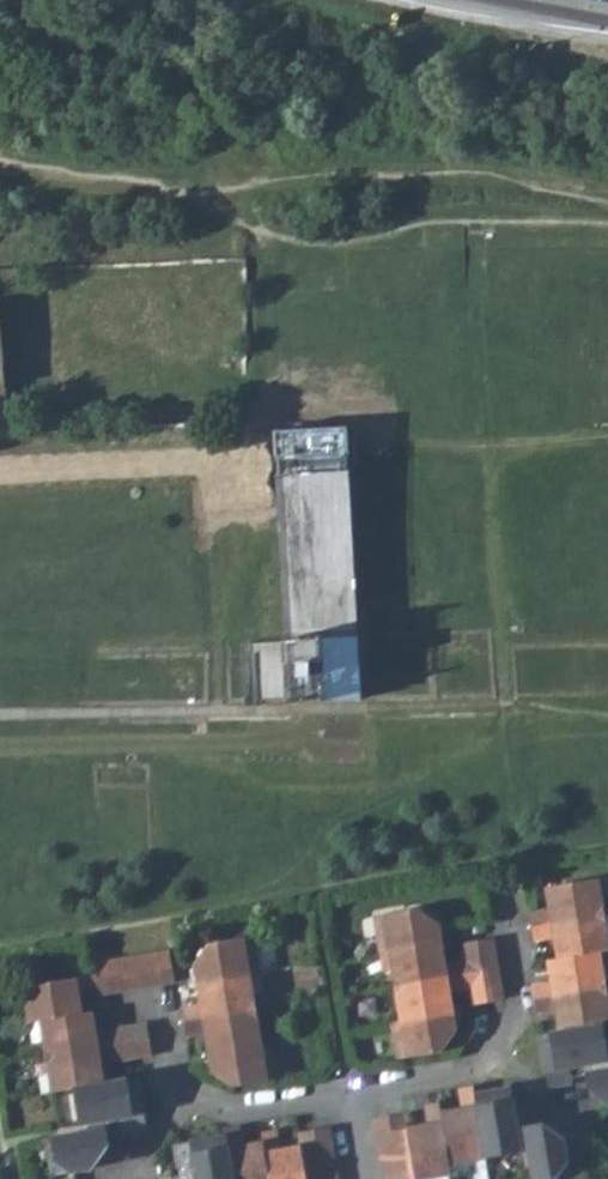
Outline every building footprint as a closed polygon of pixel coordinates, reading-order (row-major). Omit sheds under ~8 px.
[(289,699),(289,703),(329,701),(362,700),(362,699),(358,630),(350,472),(349,454),(348,443),(348,428),(275,432),(275,443),(275,447),(276,458),(277,476),(279,505),(285,634),(286,641),(286,647),(287,664),(288,688),(289,699)] [(531,986),(536,1015),(556,1012),(560,1033),(539,1036),(548,1088),(571,1084),(569,1068),(585,1065),(607,1062),(607,1052),(604,1026),(607,1025),(607,1000),(601,953),(607,952),(607,937),(599,881),(547,889),(550,910),(530,914),(535,942),(555,939),(558,960),(548,962),(552,983),(531,986)] [(390,952),(398,950),(409,1022),(401,1023),(407,1058),(441,1053),(456,1032),(450,993),(442,994),(437,966),(445,965),(439,925),(418,911),(384,916),(390,952)] [(208,1004),(213,1033),(206,1034),(212,1073),(233,1088),(266,1082),(261,1046),(251,1048),(240,977),(249,975),(243,939),(209,945),(194,966),(201,1005),(208,1004)] [(472,1006),(503,1001),(493,940),(462,945),(464,961),(469,990),(472,1006)] [(114,993),(174,983),(169,952),(109,962),(114,993)] [(464,961),(452,964),(456,992),(469,990),(464,961)] [(98,996),(114,993),(109,962),(93,965),(98,996)] [(445,965),(437,966),(442,994),(450,993),(456,992),(452,964),(445,965)] [(76,979),(24,988),(30,1024),(39,1022),(82,1015),(76,979)] [(194,1006),(199,1035),(206,1034),(213,1033),(208,1004),(201,1005),(194,1006)] [(185,1037),(199,1035),(194,1006),(181,1009),(185,1030),(185,1037)] [(102,1084),(91,1013),(82,1015),(39,1022),(51,1093),(73,1090),(79,1125),(119,1119),(122,1134),(145,1130),(137,1079),(102,1084)] [(107,1063),(151,1056),(145,1025),(102,1032),(107,1063)] [(586,1073),(587,1081),(589,1092),(607,1105),(607,1070),(586,1073)] [(528,1151),(533,1178),(570,1178),(563,1138),(543,1124),(532,1126),(516,1128),(514,1112),(530,1110),(526,1086),(474,1095),(472,1087),(458,1089),(462,1110),(440,1113),(438,1103),(424,1105),(427,1126),(406,1129),(403,1115),(372,1120),(382,1178),(425,1178),(451,1175),(449,1165),(528,1151)] [(514,1112),(516,1128),(532,1126),(530,1110),(514,1112)] [(329,1128),(298,1133),(300,1147),(279,1151),(275,1130),(261,1133),(264,1153),(243,1157),(238,1126),(224,1128),(225,1137),(173,1145),(177,1169),(193,1166),(195,1178),(337,1178),(329,1128)] [(44,1139),(50,1175),(93,1168),(108,1147),(105,1129),(44,1139)] [(193,1166),(177,1169),(179,1178),(195,1178),(193,1166)]
